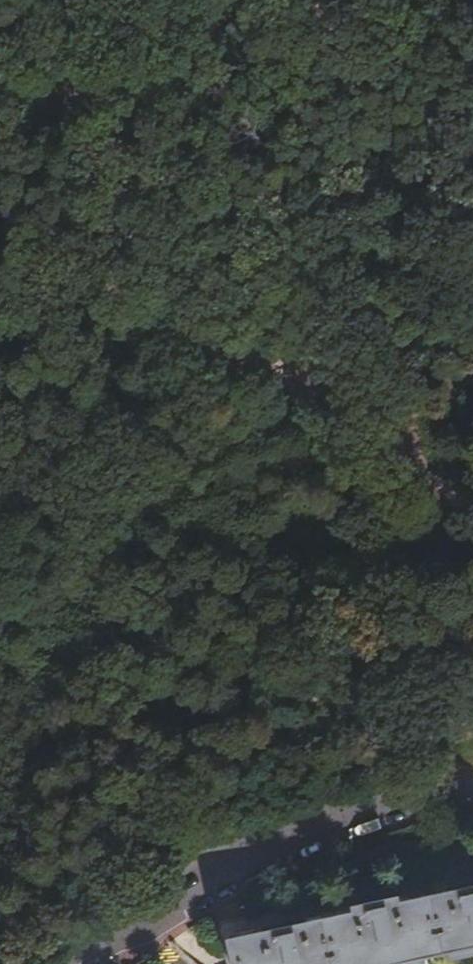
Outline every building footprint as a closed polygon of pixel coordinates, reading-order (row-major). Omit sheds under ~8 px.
[(230,940),(235,963),(394,963),(472,945),(472,882),(397,900),(395,894),(352,905),(353,911),(230,940)]
